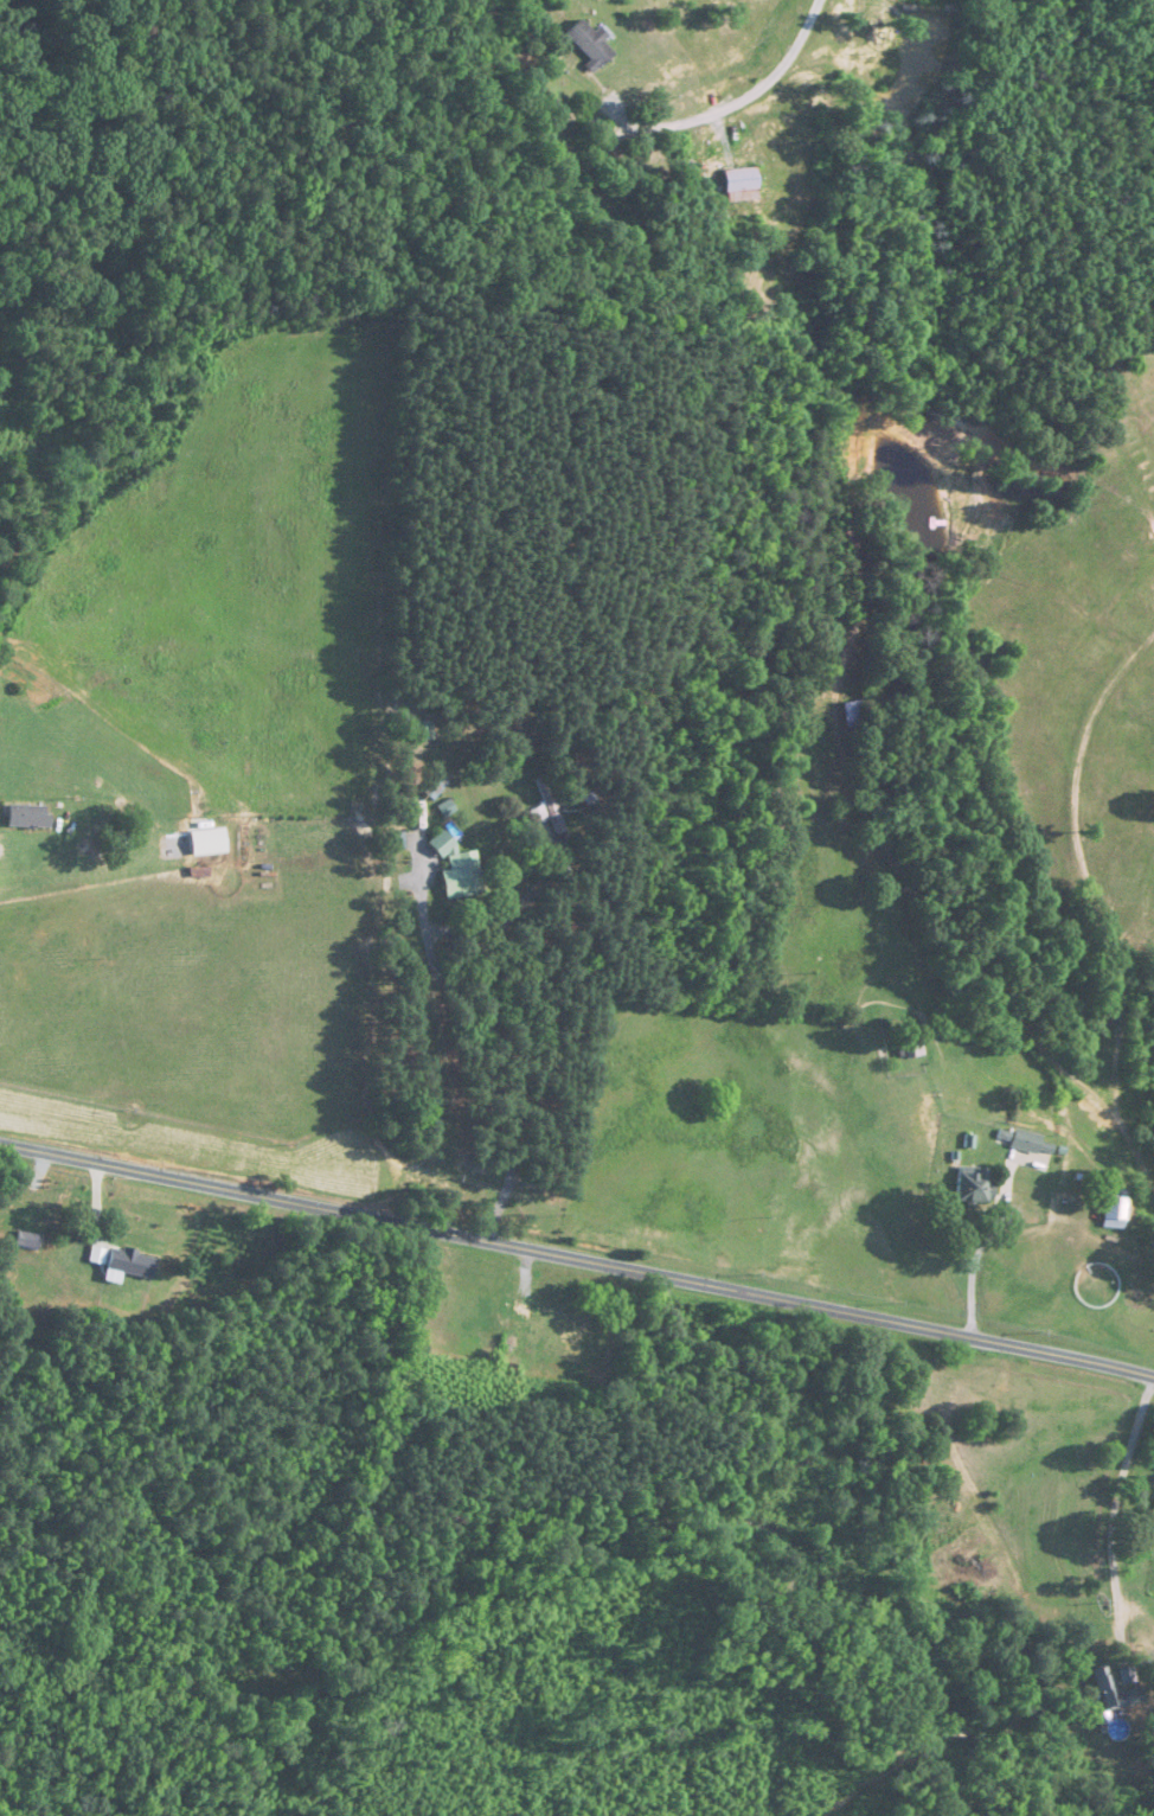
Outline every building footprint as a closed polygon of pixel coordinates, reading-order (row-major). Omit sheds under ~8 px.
[(598,30),(592,34),(583,21),(567,32),(593,72),(616,57),(598,30)] [(726,170),(726,201),(756,201),(756,170),(726,170)] [(844,730),(864,727),(860,701),(840,704),(844,730)] [(537,782),(546,806),(531,811),(537,826),(551,821),(556,835),(567,831),(546,778),(537,782)] [(6,829),(49,829),(49,806),(6,806),(6,829)] [(476,851),(453,854),(451,835),(432,838),(435,863),(442,862),(447,899),(482,895),(476,851)] [(919,1042),(896,1042),(896,1057),(919,1057),(919,1042)] [(955,1203),(990,1203),(990,1170),(955,1170),(955,1203)] [(1124,1191),(1103,1190),(1102,1230),(1123,1230),(1124,1191)] [(1092,1669),(1109,1737),(1126,1733),(1109,1665),(1092,1669)]
